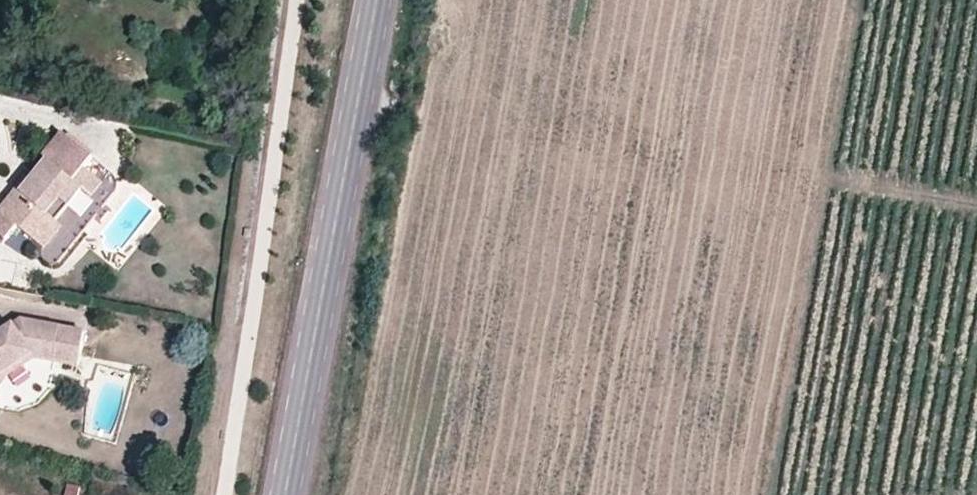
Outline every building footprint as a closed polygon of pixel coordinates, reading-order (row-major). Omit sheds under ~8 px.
[(24,192),(12,204),(9,200),(0,209),(0,234),(3,237),(15,225),(39,246),(57,228),(52,223),(73,200),(68,193),(79,181),(86,173),(59,148),(37,171),(40,174),(24,192)] [(93,196),(79,181),(68,193),(73,200),(82,207),(93,196)] [(20,189),(9,200),(12,204),(24,192),(20,189)] [(57,327),(20,320),(0,334),(0,379),(37,350),(37,360),(51,362),(57,327)] [(86,332),(57,327),(51,362),(80,367),(86,332)] [(37,360),(37,350),(0,379),(0,387),(2,388),(2,387),(37,360)] [(64,484),(63,494),(74,494),(76,486),(64,484)]
